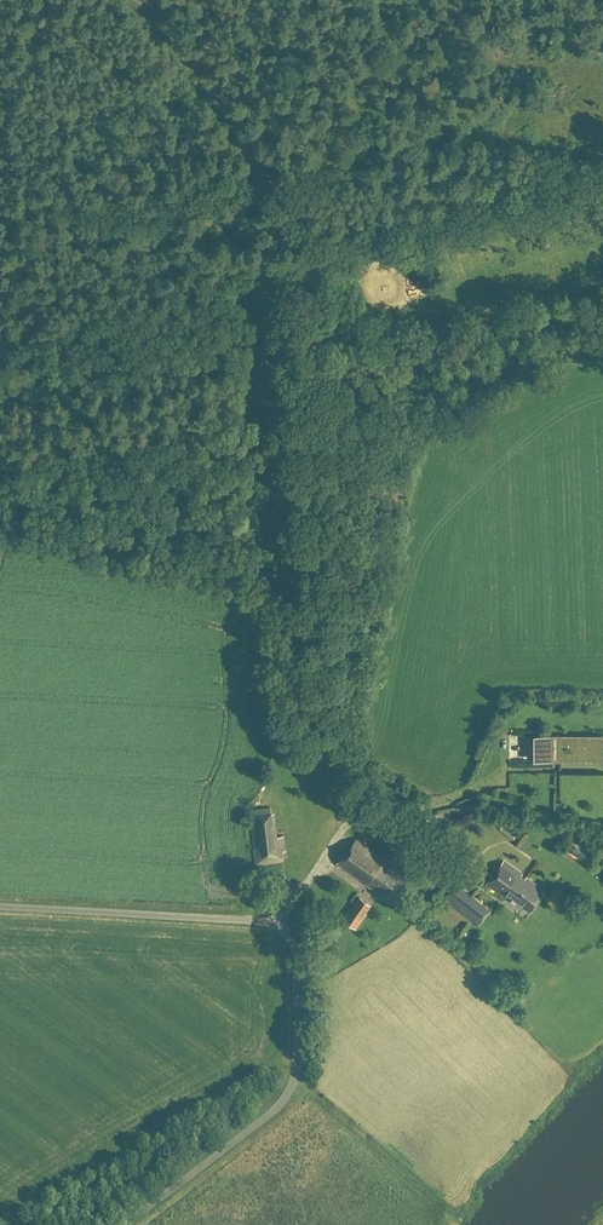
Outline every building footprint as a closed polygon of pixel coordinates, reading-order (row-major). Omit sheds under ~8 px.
[(532,756),(531,733),(511,733),(512,757),(532,756)] [(553,762),(553,735),(536,735),(536,762),(553,762)] [(602,762),(602,735),(561,735),(561,762),(602,762)] [(249,810),(250,822),(275,819),(273,806),(249,810)] [(285,836),(278,836),(252,840),(255,865),(277,863),(277,861),(284,860),(284,850),(286,850),(285,836)] [(337,864),(373,889),(387,898),(407,874),(385,858),(384,859),(357,840),(337,864)] [(521,874),(504,861),(487,884),(505,897),(506,895),(528,911),(544,890),(525,877),(524,879),(519,876),(521,874)] [(285,875),(272,877),(273,884),(286,883),(285,875)] [(479,925),(482,921),(490,911),(471,896),(470,898),(453,885),(443,898),(479,925)] [(357,930),(367,915),(365,913),(371,905),(359,897),(356,902),(354,901),(342,920),(357,930)]
